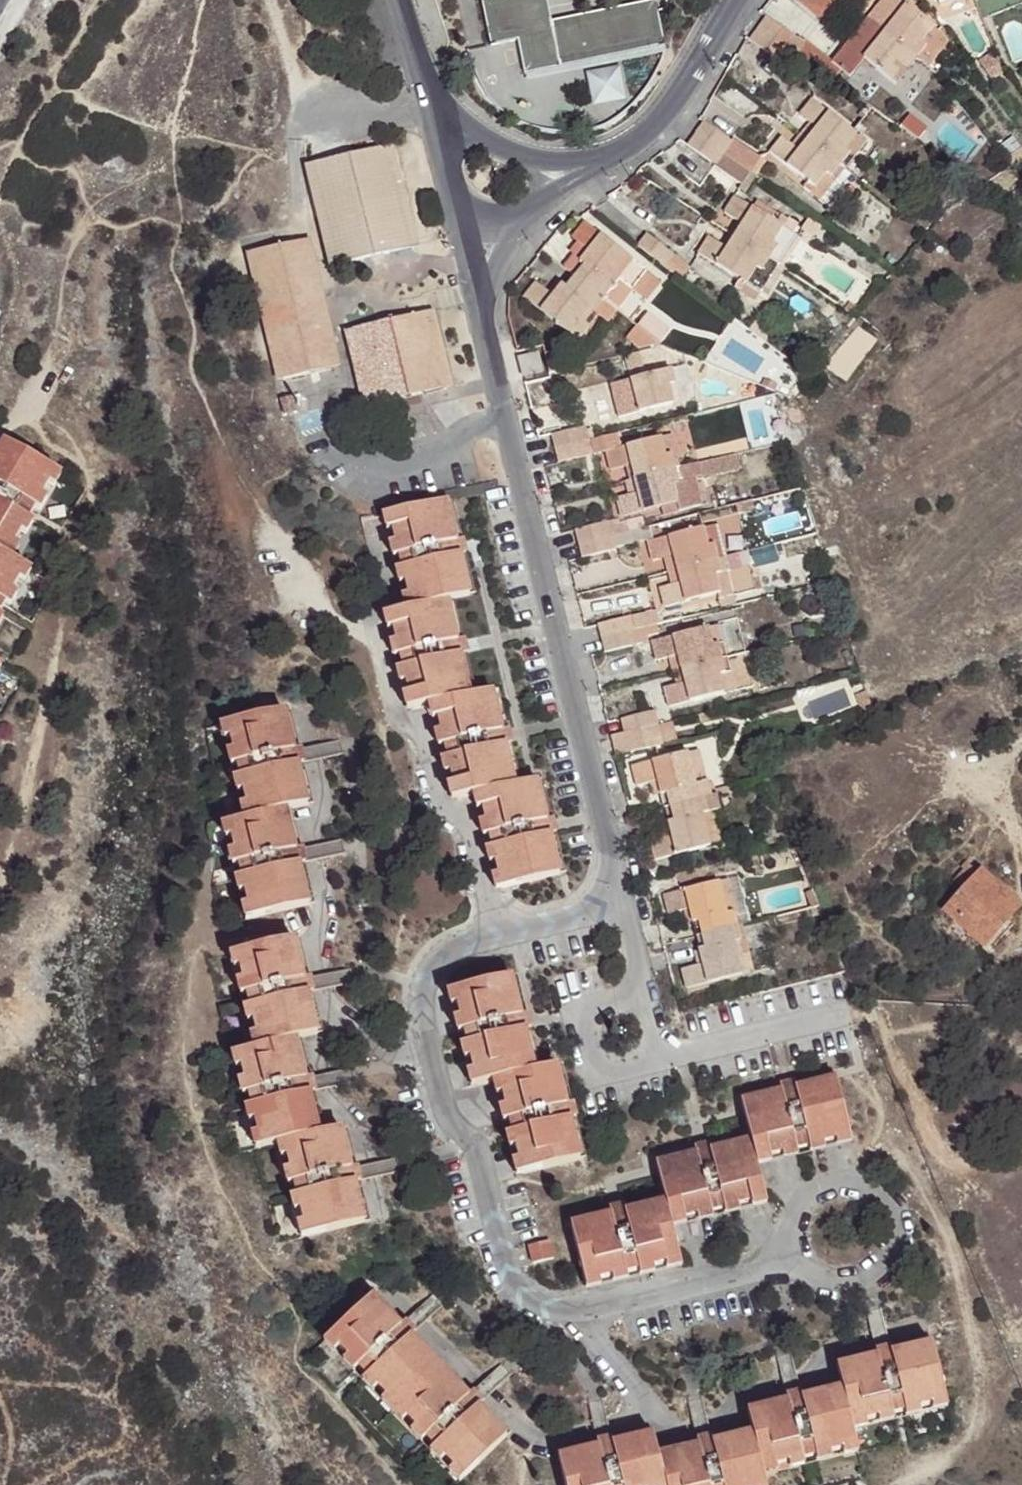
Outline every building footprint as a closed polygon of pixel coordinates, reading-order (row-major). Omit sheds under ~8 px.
[(514,11),(479,18),(487,62),(514,59),(521,92),(661,65),(652,19),(548,37),(542,0),(512,0),(514,11)] [(809,20),(837,7),(834,0),(800,0),(809,20)] [(932,4),(938,21),(968,10),(966,2),(972,0),(957,0),(952,2),(951,0),(944,0),(932,4)] [(892,40),(883,51),(875,59),(862,49),(858,46),(845,61),(863,76),(887,96),(900,83),(906,86),(915,78),(917,80),(938,53),(889,10),(875,26),(878,29),(892,40)] [(870,40),(883,51),(892,40),(878,29),(870,40)] [(755,62),(784,82),(792,71),(801,58),(772,38),(755,62)] [(875,59),(883,51),(870,40),(862,49),(875,59)] [(938,53),(917,80),(931,91),(950,67),(945,59),(938,53)] [(863,76),(845,61),(832,77),(849,92),(863,76)] [(792,71),(784,82),(802,92),(809,83),(792,71)] [(917,80),(915,78),(906,86),(900,83),(887,96),(897,104),(917,80)] [(827,194),(838,184),(847,171),(843,167),(855,153),(811,116),(797,131),(806,139),(813,145),(804,156),(796,166),(788,160),(779,153),(766,169),(811,206),(823,191),(827,194)] [(683,162),(713,181),(741,197),(757,175),(731,155),(729,157),(700,137),(683,162)] [(806,139),(797,150),(804,156),(813,145),(806,139)] [(409,239),(387,145),(310,166),(331,248),(327,249),(330,262),(333,262),(335,268),(411,248),(409,239)] [(797,150),(788,160),(796,166),(804,156),(797,150)] [(847,171),(838,184),(839,185),(860,160),(855,153),(843,167),(847,171)] [(839,185),(838,184),(827,194),(823,191),(811,206),(825,217),(847,192),(839,185)] [(740,236),(731,251),(724,262),(715,257),(706,252),(695,267),(735,296),(739,300),(754,280),(758,284),(773,258),(769,255),(778,240),(773,237),(750,222),(731,211),(721,225),(731,231),(740,236)] [(755,214),(750,222),(773,237),(776,227),(755,214)] [(739,300),(735,296),(732,300),(748,310),(794,239),(776,227),(773,237),(778,240),(769,255),(773,258),(758,284),(754,280),(739,300)] [(722,246),(731,251),(740,236),(731,231),(722,246)] [(579,280),(571,290),(600,314),(615,294),(628,305),(641,315),(655,297),(580,236),(567,251),(575,258),(583,264),(574,277),(579,280)] [(297,270),(310,267),(303,240),(252,253),(282,380),(333,368),(327,340),(314,344),(297,270)] [(724,262),(731,251),(722,246),(715,257),(724,262)] [(644,248),(633,260),(676,295),(685,284),(644,248)] [(575,258),(558,280),(571,290),(579,280),(574,277),(583,264),(575,258)] [(327,340),(310,267),(297,270),(314,344),(327,340)] [(590,325),(600,314),(571,290),(561,301),(558,299),(547,308),(532,297),(519,313),(572,356),(586,340),(580,336),(590,325)] [(615,294),(600,314),(612,324),(628,305),(615,294)] [(369,407),(446,389),(428,313),(351,331),(369,407)] [(600,314),(590,325),(603,336),(612,324),(600,314)] [(656,358),(657,358),(666,348),(642,329),(633,341),(656,358)] [(637,363),(656,358),(633,341),(624,352),(637,363)] [(516,372),(519,390),(539,386),(535,368),(516,372)] [(668,383),(629,393),(631,407),(610,412),(615,432),(671,419),(666,400),(672,398),(668,383)] [(631,407),(629,393),(607,398),(610,412),(631,407)] [(547,448),(554,477),(589,469),(582,440),(547,448)] [(7,542),(13,545),(29,520),(49,486),(43,482),(50,470),(5,443),(0,451),(0,554),(7,542)] [(666,500),(670,519),(681,515),(665,452),(654,454),(660,472),(666,472),(672,496),(666,500)] [(626,482),(629,494),(633,507),(624,509),(612,514),(617,532),(670,519),(666,500),(672,496),(666,472),(660,472),(654,454),(601,467),(605,486),(618,484),(626,482)] [(57,474),(50,470),(43,482),(49,486),(57,474)] [(621,496),(629,494),(626,482),(618,484),(621,496)] [(633,507),(629,494),(621,496),(624,509),(633,507)] [(469,595),(447,500),(390,515),(413,609),(447,600),(469,595)] [(577,573),(612,564),(609,550),(606,535),(570,544),(577,573)] [(0,554),(6,557),(13,545),(7,542),(0,554)] [(704,544),(698,545),(703,564),(710,564),(704,544)] [(670,574),(673,585),(676,597),(660,602),(655,604),(660,623),(713,610),(710,591),(716,588),(710,564),(703,564),(698,545),(644,560),(649,578),(654,577),(670,574)] [(609,550),(612,564),(625,561),(621,547),(609,550)] [(19,581),(13,578),(20,566),(6,557),(0,554),(0,612),(19,581)] [(13,578),(19,581),(26,570),(20,566),(13,578)] [(657,589),(673,585),(670,574),(654,577),(657,589)] [(676,597),(673,585),(657,589),(660,602),(676,597)] [(710,591),(713,610),(722,607),(716,588),(710,591)] [(469,696),(447,600),(413,609),(391,615),(413,709),(435,704),(469,696)] [(600,668),(635,660),(631,646),(628,631),(593,640),(600,668)] [(631,646),(635,660),(644,657),(643,651),(654,647),(652,641),(631,646)] [(714,641),(701,644),(706,662),(712,662),(719,660),(714,641)] [(673,673),(675,683),(679,697),(670,699),(658,703),(662,723),(717,708),(713,690),(719,688),(716,673),(712,662),(706,662),(701,644),(647,657),(652,676),(663,674),(673,673)] [(713,690),(717,708),(732,705),(729,685),(725,685),(720,672),(716,673),(719,688),(713,690)] [(666,686),(675,683),(673,673),(663,674),(666,686)] [(679,697),(675,683),(666,686),(670,699),(679,697)] [(492,690),(469,696),(435,704),(458,799),(478,794),(514,785),(492,690)] [(855,695),(846,698),(851,714),(861,711),(855,695)] [(256,816),(286,810),(307,804),(284,710),(234,723),(237,735),(231,737),(240,777),(247,806),(254,804),(256,816)] [(237,735),(234,723),(228,724),(231,737),(237,735)] [(617,733),(620,748),(655,739),(651,725),(617,733)] [(655,739),(620,748),(622,769),(672,757),(667,736),(655,739)] [(693,766),(682,768),(687,785),(692,785),(701,814),(706,813),(698,782),(693,766)] [(667,835),(662,838),(664,851),(658,853),(645,857),(648,876),(706,863),(701,845),(707,842),(705,829),(701,814),(692,785),(687,785),(682,768),(627,782),(632,801),(644,799),(651,798),(656,810),(661,809),(665,822),(667,835)] [(535,780),(514,785),(478,794),(502,888),(557,874),(535,780)] [(648,813),(656,810),(651,798),(644,799),(648,813)] [(246,819),(256,816),(254,804),(247,806),(243,806),(246,819)] [(659,824),(665,822),(661,809),(656,810),(659,824)] [(308,905),(286,810),(256,816),(246,819),(236,822),(238,834),(233,836),(239,865),(249,905),(256,903),(259,917),(308,905)] [(705,829),(709,828),(715,826),(712,811),(706,813),(701,814),(705,829)] [(230,823),(233,836),(238,834),(236,822),(230,823)] [(659,824),(662,838),(667,835),(665,822),(659,824)] [(701,845),(706,863),(716,860),(709,828),(705,829),(707,842),(701,845)] [(664,851),(662,838),(655,840),(658,853),(664,851)] [(759,845),(766,866),(773,858),(772,857),(765,843),(759,845)] [(773,858),(766,866),(786,861),(785,855),(773,858)] [(972,880),(978,874),(970,867),(965,873),(972,880)] [(986,943),(1006,922),(1018,908),(979,872),(978,874),(972,880),(965,873),(955,884),(963,891),(943,912),(982,948),(986,943)] [(700,883),(660,893),(662,903),(702,892),(700,883)] [(721,915),(726,914),(737,911),(732,892),(716,895),(721,915)] [(741,971),(726,914),(721,915),(716,895),(660,909),(664,929),(686,925),(688,939),(695,937),(699,950),(701,964),(695,965),(699,980),(678,984),(682,1004),(739,992),(735,973),(741,971)] [(252,919),(259,917),(256,903),(249,905),(252,919)] [(817,906),(812,909),(817,922),(823,921),(817,906)] [(1012,928),(1006,922),(986,943),(991,949),(1012,928)] [(267,1046),(296,1038),(316,1033),(294,939),(245,951),(247,963),(241,965),(247,994),(257,1034),(264,1033),(267,1046)] [(247,963),(245,951),(238,953),(241,965),(247,963)] [(750,969),(741,971),(735,973),(739,992),(755,988),(750,969)] [(501,1078),(533,1071),(510,977),(455,990),(478,1084),(501,1078)] [(260,1048),(267,1046),(264,1033),(257,1034),(260,1048)] [(318,1134),(296,1038),(267,1046),(260,1048),(244,1052),(248,1065),(241,1067),(247,1094),(258,1134),(265,1132),(268,1146),(285,1142),(291,1141),(318,1134)] [(238,1053),(241,1067),(248,1065),(244,1052),(238,1053)] [(557,1065),(533,1071),(501,1078),(523,1173),(578,1160),(557,1065)] [(741,1102),(751,1140),(755,1158),(848,1136),(834,1079),(741,1102)] [(341,1128),(318,1134),(291,1141),(294,1153),(288,1155),(294,1184),(303,1223),(310,1221),(313,1235),(362,1224),(341,1128)] [(261,1147),(268,1146),(265,1132),(258,1134),(261,1147)] [(657,1163),(667,1202),(672,1222),(765,1198),(755,1158),(751,1140),(657,1163)] [(294,1153),(291,1141),(285,1142),(288,1155),(294,1153)] [(672,1222),(667,1202),(571,1226),(585,1285),(680,1261),(672,1222)] [(306,1237),(313,1235),(310,1221),(303,1223),(306,1237)] [(532,1264),(553,1259),(548,1241),(528,1246),(532,1264)] [(401,1403),(438,1367),(371,1296),(334,1333),(342,1341),(338,1346),(357,1368),(387,1398),(391,1393),(401,1403)] [(329,1338),(338,1346),(342,1341),(334,1333),(329,1338)] [(930,1397),(943,1394),(931,1344),(835,1365),(841,1388),(848,1417),(861,1414),(862,1420),(892,1414),(932,1404),(930,1397)] [(458,1465),(468,1474),(506,1436),(438,1367),(401,1403),(409,1412),(404,1417),(433,1449),(454,1469),(458,1465)] [(848,1417),(841,1388),(746,1411),(752,1432),(759,1462),(772,1458),(774,1465),(802,1459),(841,1448),(840,1443),(853,1439),(850,1423),(848,1417)] [(396,1408),(401,1403),(391,1393),(387,1398),(396,1408)] [(945,1401),(943,1394),(930,1397),(932,1404),(945,1401)] [(396,1408),(404,1417),(409,1412),(401,1403),(396,1408)] [(850,1423),(862,1420),(861,1414),(848,1417),(850,1423)] [(759,1462),(752,1432),(658,1456),(665,1484),(761,1484),(764,1484),(761,1469),(759,1462)] [(658,1456),(653,1434),(558,1457),(564,1484),(665,1484),(658,1456)] [(855,1445),(853,1439),(840,1443),(841,1448),(855,1445)] [(761,1469),(774,1465),(772,1458),(759,1462),(761,1469)] [(459,1483),(468,1474),(458,1465),(454,1469),(449,1474),(459,1483)]
